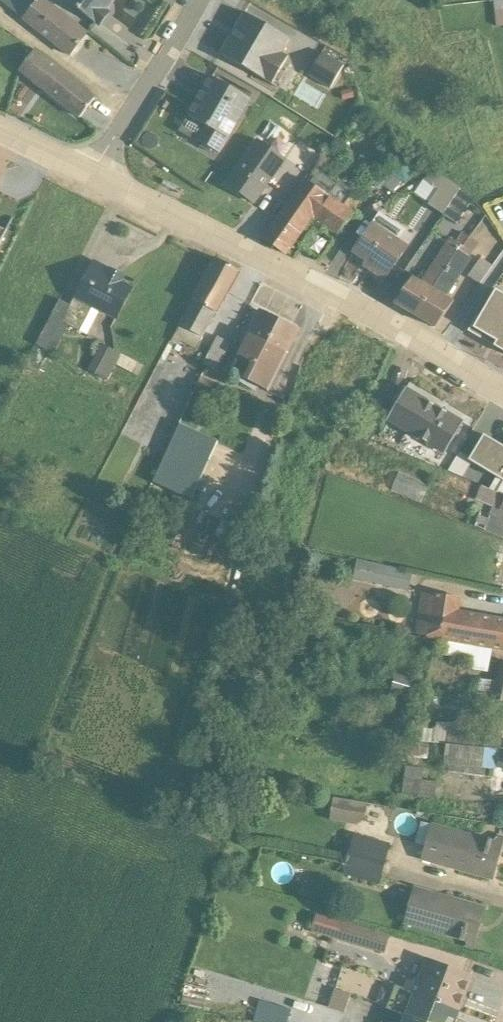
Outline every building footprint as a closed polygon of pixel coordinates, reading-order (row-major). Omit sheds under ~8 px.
[(42,0),(2,0),(0,3),(23,21),(22,22),(69,59),(88,35),(42,0)] [(99,29),(111,14),(108,12),(116,0),(62,0),(99,29)] [(493,1),(496,29),(502,28),(502,0),(493,1)] [(244,15),(235,31),(237,32),(232,41),(231,41),(229,40),(220,56),(272,86),(288,60),(281,55),(289,41),(244,15)] [(311,77),(335,85),(345,59),(321,50),(311,77)] [(19,73),(79,120),(94,100),(35,52),(19,73)] [(250,102),(250,101),(211,79),(187,122),(185,121),(179,133),(196,143),(197,143),(219,155),(250,102)] [(286,161),(257,141),(226,186),(254,205),(286,161)] [(398,153),(385,173),(405,187),(418,167),(398,153)] [(354,214),(361,205),(347,195),(348,193),(318,173),(311,183),(306,180),(263,240),(285,255),(313,220),(336,236),(343,225),(354,232),(361,223),(350,215),(352,213),(354,214)] [(427,207),(442,217),(459,192),(435,174),(422,181),(437,192),(427,207)] [(472,201),(459,192),(442,217),(455,226),(472,201)] [(406,231),(380,214),(373,224),(372,224),(351,254),(365,263),(362,268),(384,283),(408,248),(399,242),(406,231)] [(446,264),(468,238),(462,235),(455,244),(448,240),(420,283),(412,278),(393,306),(414,318),(446,264)] [(469,259),(478,245),(468,238),(446,264),(414,318),(434,329),(453,303),(446,298),(471,260),(469,259)] [(202,339),(238,272),(216,259),(171,343),(178,347),(181,343),(195,350),(201,339),(202,339)] [(480,260),(468,278),(478,285),(491,267),(480,260)] [(116,322),(131,291),(120,284),(122,279),(94,264),(70,307),(59,302),(36,348),(54,357),(69,328),(87,337),(98,313),(116,322)] [(467,333),(494,349),(502,333),(502,296),(495,292),(474,327),(471,326),(467,333)] [(268,394),(300,331),(259,311),(227,374),(268,394)] [(494,349),(502,354),(502,334),(494,349)] [(217,338),(203,366),(216,372),(230,345),(217,338)] [(101,346),(87,372),(107,382),(121,356),(101,346)] [(138,377),(143,367),(121,356),(116,367),(138,377)] [(202,377),(195,392),(214,401),(221,387),(202,377)] [(406,389),(386,423),(442,456),(463,423),(406,389)] [(184,427),(157,482),(185,497),(213,441),(184,427)] [(447,474),(462,480),(471,464),(495,479),(489,491),(497,494),(502,483),(502,449),(473,431),(447,474)] [(420,502),(427,485),(398,474),(392,491),(420,502)] [(480,487),(474,501),(492,508),(489,516),(480,513),(475,527),(502,538),(502,496),(480,487)] [(475,527),(470,539),(499,552),(502,541),(502,538),(475,527)] [(412,574),(357,562),(353,581),(408,593),(412,574)] [(415,635),(427,637),(427,640),(502,653),(502,619),(459,611),(460,599),(422,593),(415,635)] [(468,670),(487,674),(491,652),(445,643),(444,644),(442,657),(469,662),(468,670)] [(499,663),(494,682),(476,680),(472,700),(502,705),(502,664),(499,663)] [(433,714),(414,708),(410,719),(416,721),(412,742),(500,752),(502,735),(469,731),(470,716),(459,715),(458,715),(457,725),(436,723),(435,729),(433,729),(432,731),(428,730),(433,714)] [(502,779),(502,752),(500,752),(412,742),(400,741),(399,741),(399,762),(427,763),(427,756),(444,758),(443,766),(447,767),(447,773),(447,774),(502,779)] [(410,797),(434,800),(437,783),(422,781),(424,770),(418,769),(419,763),(405,762),(399,801),(408,803),(410,797)] [(333,799),(329,822),(355,825),(364,821),(367,805),(333,799)] [(419,823),(414,845),(424,848),(421,862),(492,882),(502,844),(502,837),(496,835),(494,841),(431,824),(430,825),(419,823)] [(343,876),(378,886),(390,845),(352,836),(346,836),(341,850),(339,858),(346,860),(343,876)] [(464,950),(473,952),(486,907),(414,887),(403,925),(466,944),(464,950)] [(335,941),(384,955),(389,937),(341,922),(335,941)] [(406,981),(403,991),(404,991),(457,1012),(470,978),(425,959),(415,984),(406,981)] [(180,1006),(204,1011),(208,992),(184,987),(180,1006)] [(337,987),(331,1006),(347,1011),(352,992),(337,987)] [(385,1010),(404,1017),(402,1021),(453,1021),(457,1012),(394,988),(385,1010)] [(254,1021),(285,1021),(289,1010),(260,1001),(254,1021)]
